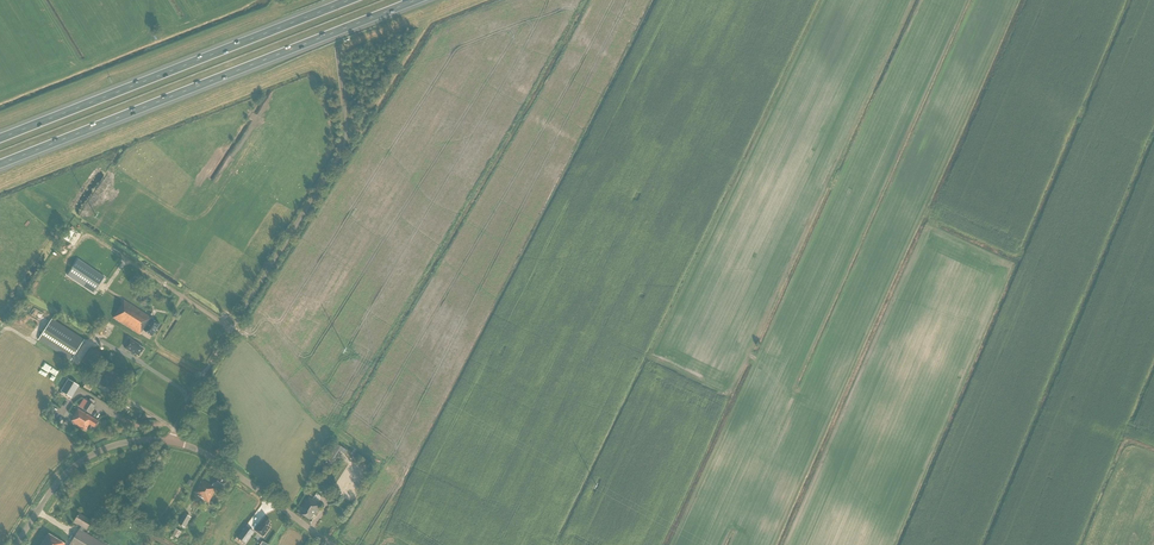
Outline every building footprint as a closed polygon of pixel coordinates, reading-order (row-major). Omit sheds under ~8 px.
[(45,208),(48,206),(36,195),(33,198),(45,208)] [(78,259),(67,275),(94,293),(104,277),(78,259)] [(151,318),(143,330),(152,336),(155,331),(155,332),(157,329),(160,324),(151,318)] [(71,361),(84,340),(52,319),(38,340),(71,361)] [(140,345),(130,339),(124,348),(134,354),(134,353),(139,356),(144,349),(139,346),(140,345)] [(91,367),(100,354),(90,347),(81,361),(91,367)] [(99,369),(95,375),(100,378),(104,372),(106,373),(108,370),(102,365),(99,369)] [(107,373),(100,384),(113,392),(119,384),(114,382),(116,379),(107,373)] [(79,386),(68,380),(61,391),(72,398),(79,386)] [(89,413),(94,405),(88,401),(83,409),(89,413)] [(94,427),(98,421),(88,415),(78,409),(73,417),(74,417),(72,422),(86,430),(90,424),(94,427)] [(345,454),(348,450),(336,443),(332,448),(327,455),(334,460),(340,451),(345,454)] [(221,491),(226,482),(217,477),(212,486),(202,479),(195,492),(199,494),(198,496),(208,502),(216,489),(221,491)] [(315,515),(321,505),(309,497),(302,507),(304,508),(301,513),(310,520),(314,515),(315,515)] [(91,521),(79,513),(74,521),(81,526),(79,529),(69,544),(106,544),(83,531),(85,528),(86,529),(91,521)] [(185,527),(190,518),(184,514),(179,523),(185,527)] [(264,529),(270,522),(264,518),(259,525),(259,526),(257,529),(260,531),(262,528),(264,529)] [(245,544),(254,532),(246,526),(237,538),(245,544)] [(181,531),(176,528),(170,538),(177,542),(179,538),(178,538),(181,531)] [(65,544),(48,533),(43,542),(42,541),(40,544),(64,544),(65,544)]
